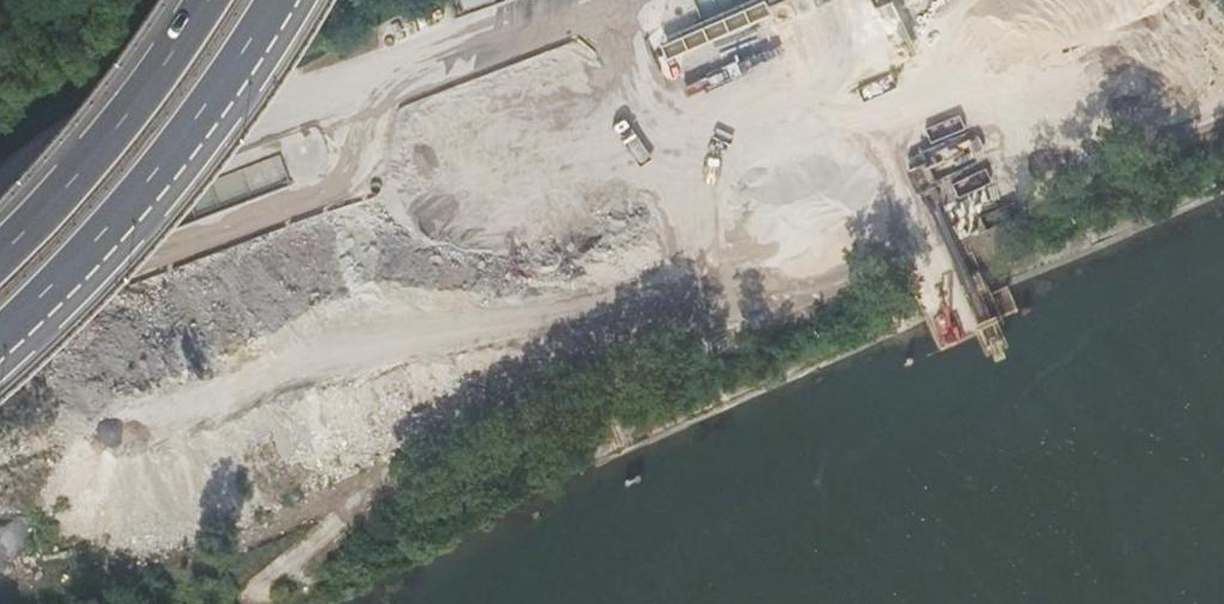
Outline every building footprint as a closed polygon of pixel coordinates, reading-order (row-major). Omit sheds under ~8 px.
[(465,10),(500,1),(500,0),(462,0),(465,10)] [(732,68),(731,49),(710,50),(710,39),(687,40),(689,70),(732,68)]
